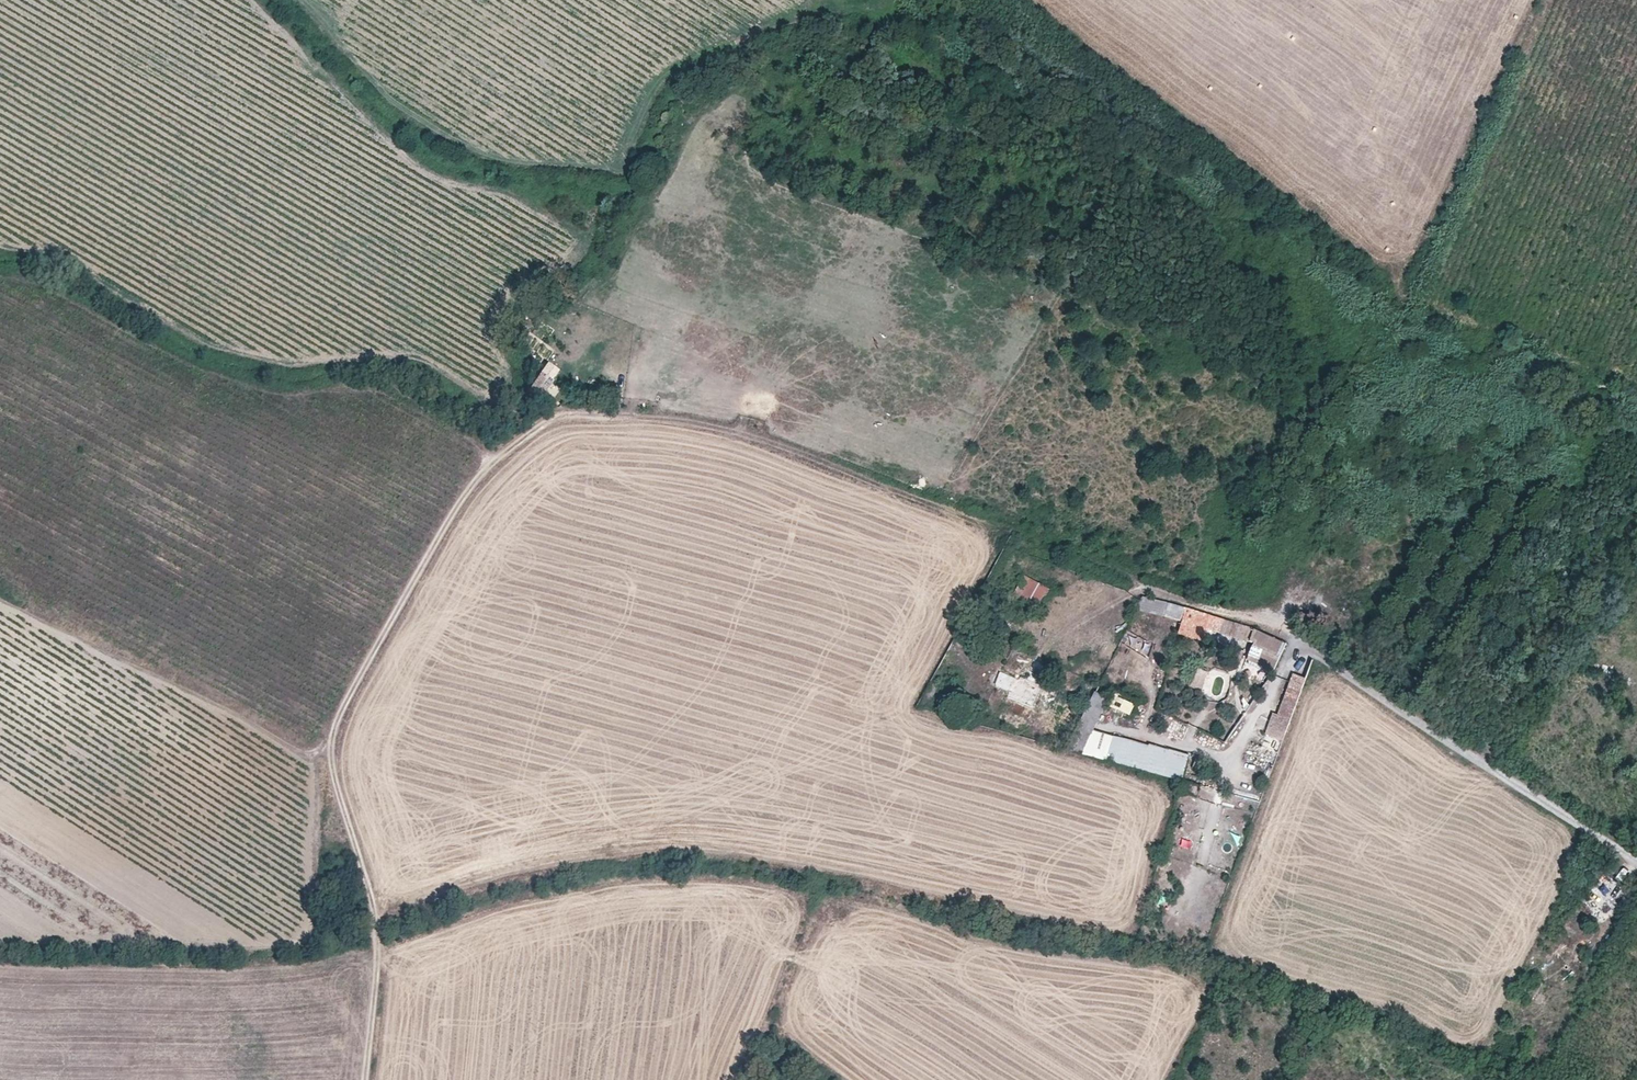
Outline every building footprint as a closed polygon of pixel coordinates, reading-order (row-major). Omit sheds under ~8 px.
[(560,369),(549,361),(531,387),(542,395),(548,386),(560,369)] [(1038,610),(1050,590),(1024,575),(1014,596),(1038,610)] [(1169,602),(1143,597),(1136,610),(1182,623),(1179,634),(1204,641),(1207,629),(1253,643),(1246,659),(1273,671),(1280,657),(1287,643),(1252,628),(1193,610),(1169,602)] [(1035,701),(1041,688),(1001,672),(996,684),(1010,690),(1003,708),(1020,716),(1028,698),(1035,701)] [(1283,739),(1303,685),(1292,681),(1279,715),(1274,713),(1267,733),(1283,739)] [(1097,693),(1091,703),(1104,709),(1109,698),(1097,692),(1097,693)] [(1110,706),(1130,713),(1134,701),(1114,694),(1110,706)] [(1091,703),(1069,749),(1083,753),(1104,709),(1091,703)] [(1107,760),(1181,780),(1188,757),(1149,746),(1148,747),(1113,738),(1107,760)]
